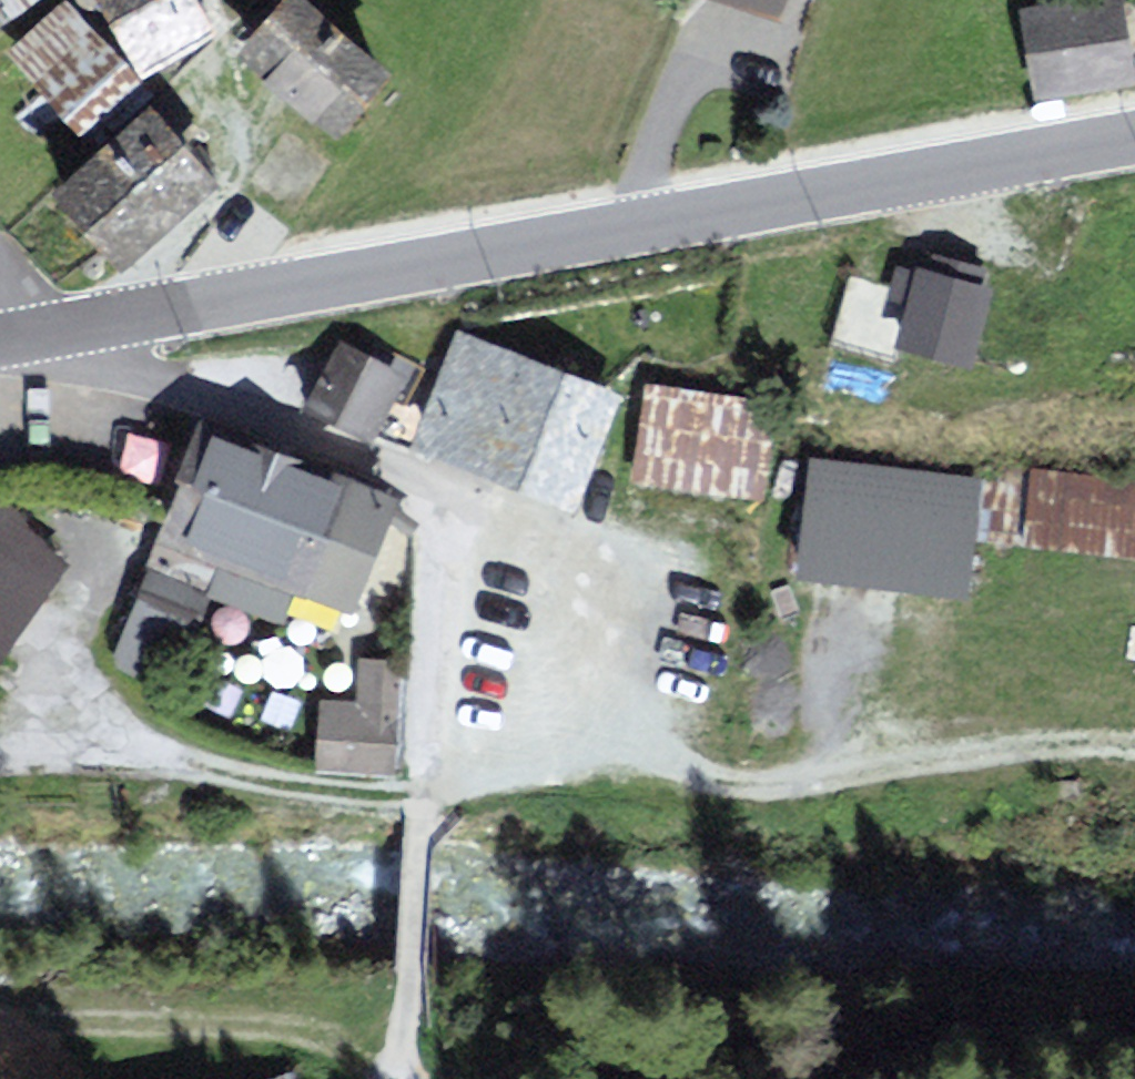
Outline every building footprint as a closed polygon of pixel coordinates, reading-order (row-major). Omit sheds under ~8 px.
[(205,21),(193,0),(109,0),(142,57),(205,21)] [(333,114),(379,61),(310,0),(278,0),(245,36),(282,69),(333,114)] [(1023,7),(1035,87),(1120,74),(1109,0),(1073,0),(1023,7)] [(114,104),(138,81),(64,2),(14,49),(88,128),(114,104)] [(205,167),(144,104),(59,185),(121,248),(205,167)] [(967,364),(988,291),(924,272),(909,322),(902,344),(967,364)] [(615,395),(460,338),(421,447),(576,503),(597,446),(615,395)] [(386,400),(399,373),(344,346),(315,404),(371,431),(386,400)] [(771,410),(652,393),(650,404),(640,474),(759,492),(771,410)] [(294,465),(201,428),(178,484),(188,488),(131,627),(185,649),(209,592),(282,622),(295,590),(347,611),(390,504),(294,465)] [(969,476),(810,460),(798,570),(957,586),(969,476)] [(1029,470),(1026,548),(1134,553),(1134,475),(1029,470)] [(0,515),(0,636),(33,589),(13,577),(38,544),(0,515)] [(392,774),(398,665),(363,663),(360,706),(351,706),(326,704),(323,770),(392,774)]
